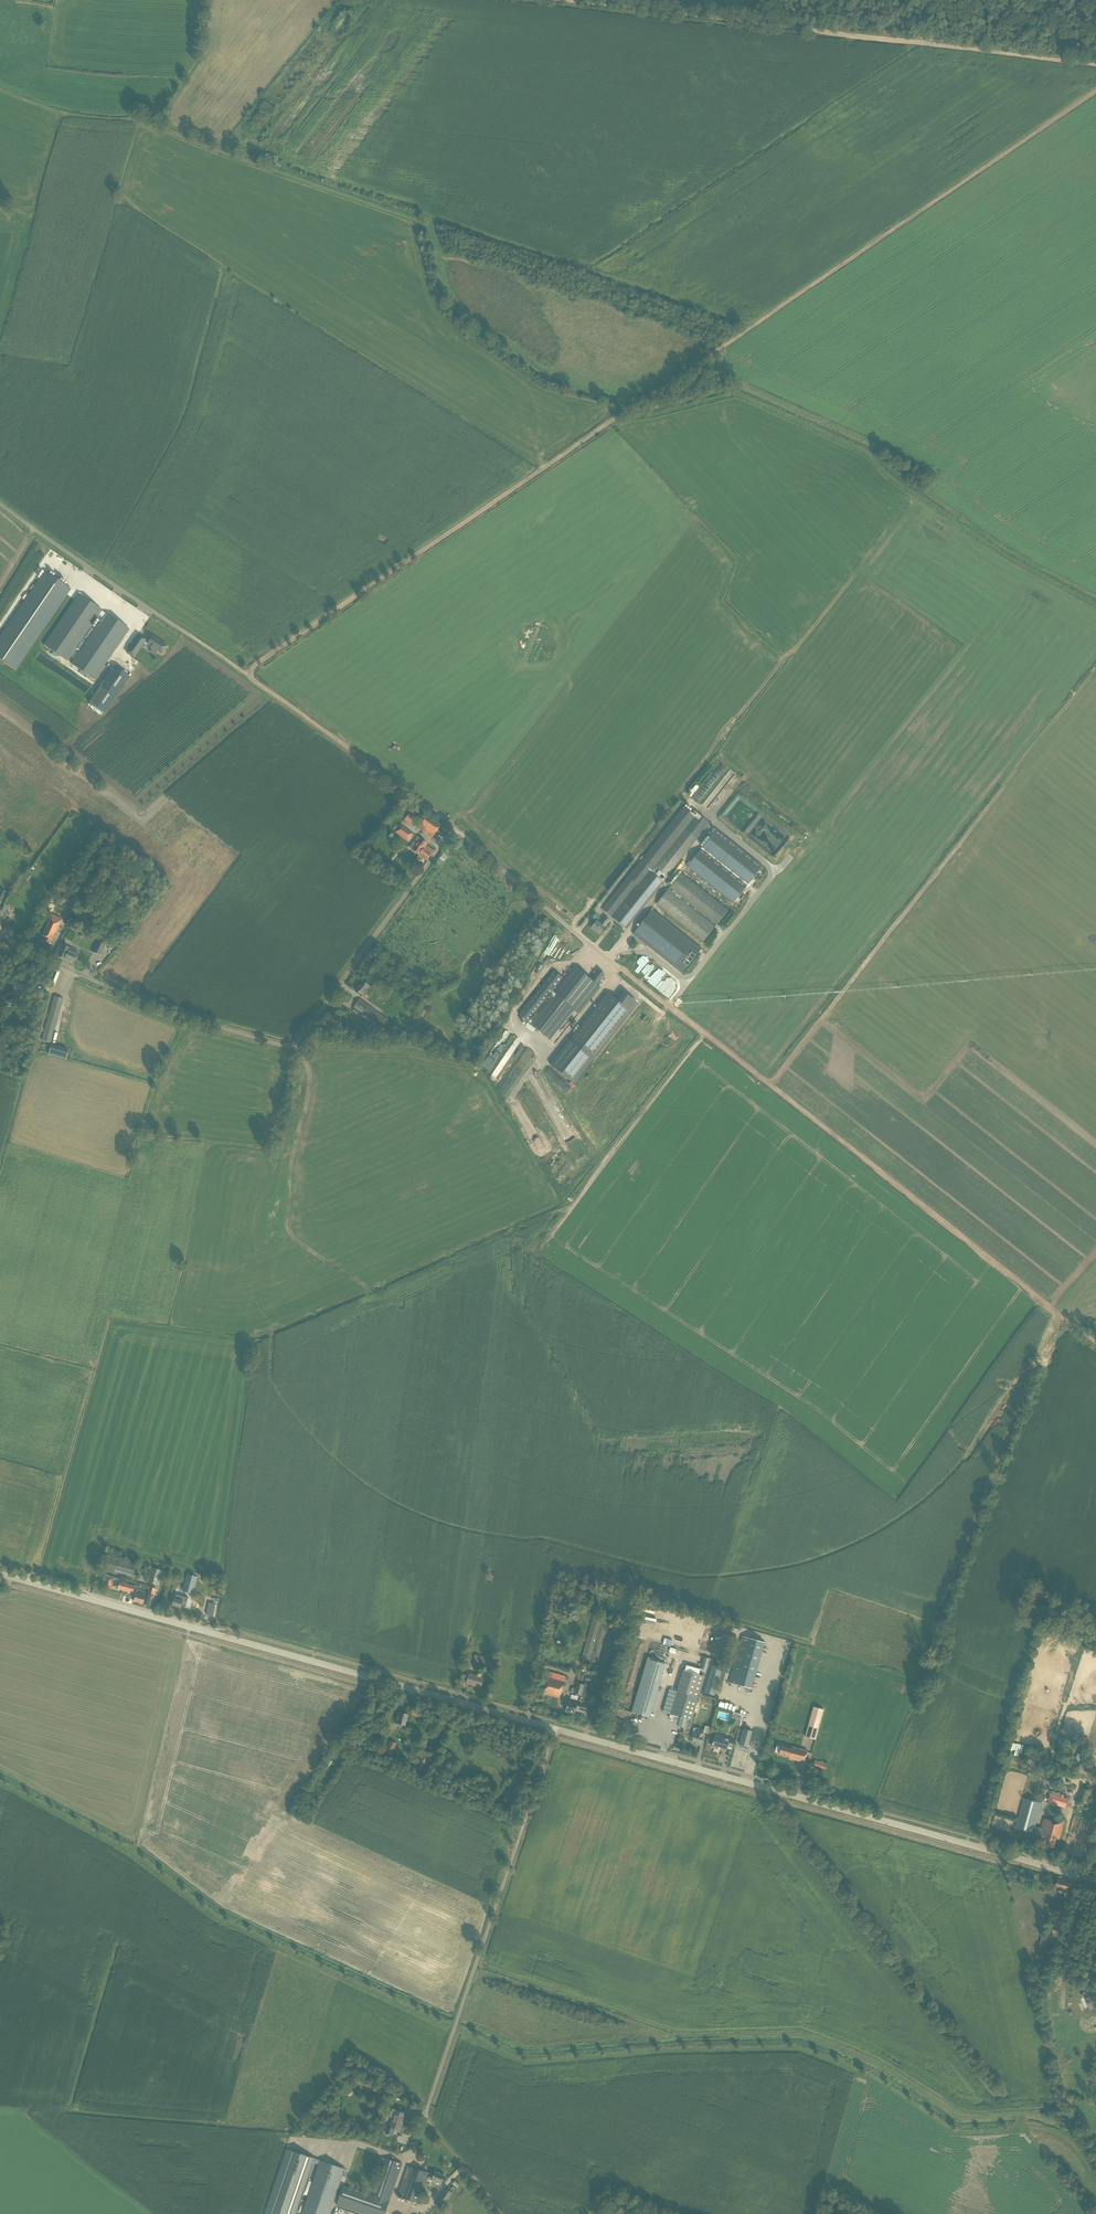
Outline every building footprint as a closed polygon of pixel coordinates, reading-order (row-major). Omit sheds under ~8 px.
[(0,636),(0,660),(15,670),(71,589),(44,571),(0,636)] [(43,645),(67,661),(98,615),(102,618),(105,614),(101,611),(102,611),(78,594),(43,645)] [(129,630),(106,613),(105,614),(102,618),(71,664),(94,680),(129,630)] [(149,641),(139,635),(127,653),(131,656),(130,656),(133,659),(144,643),(151,647),(151,648),(161,654),(167,646),(159,641),(152,636),(149,641)] [(114,666),(89,703),(104,714),(129,677),(114,666)] [(707,802),(725,783),(721,779),(703,798),(707,802)] [(659,870),(667,877),(709,823),(697,813),(695,815),(684,807),(643,857),(641,861),(640,861),(650,869),(656,874),(659,870)] [(432,838),(441,826),(427,815),(417,828),(432,838)] [(401,825),(395,832),(408,841),(413,834),(401,825)] [(713,834),(687,867),(733,904),(736,900),(738,902),(762,873),(759,871),(763,867),(716,830),(713,834)] [(416,843),(411,849),(419,855),(426,845),(427,844),(418,837),(414,842),(416,843)] [(426,845),(419,855),(422,858),(427,861),(434,851),(426,845)] [(442,851),(435,861),(440,865),(448,856),(442,851)] [(668,877),(667,877),(659,870),(656,874),(650,869),(640,861),(628,877),(602,909),(611,916),(627,929),(668,877)] [(682,873),(673,884),(656,905),(703,942),(728,910),(682,873)] [(61,899),(67,903),(71,896),(65,893),(61,899)] [(60,898),(56,905),(57,906),(58,906),(64,910),(65,907),(67,905),(68,903),(67,903),(61,899),(60,898)] [(6,928),(10,921),(6,918),(5,920),(2,918),(4,916),(9,907),(4,904),(1,911),(0,910),(0,911),(0,925),(6,928)] [(701,949),(652,910),(633,934),(682,973),(701,949)] [(49,944),(61,919),(58,917),(51,914),(41,936),(45,937),(43,941),(49,944)] [(600,923),(597,921),(591,928),(594,931),(595,930),(600,934),(610,921),(604,917),(602,920),(600,923)] [(98,941),(92,952),(100,956),(105,944),(98,941)] [(58,944),(55,950),(53,955),(64,960),(69,948),(58,944)] [(69,948),(64,960),(72,963),(78,951),(69,947),(69,948)] [(532,1020),(529,1023),(550,1040),(574,1010),(579,1013),(600,987),(597,985),(605,975),(599,970),(591,980),(575,967),(557,988),(551,995),(532,1020)] [(518,1014),(529,1023),(532,1020),(530,1019),(550,994),(551,995),(557,988),(556,987),(563,978),(554,971),(518,1014)] [(57,973),(53,989),(62,992),(66,976),(57,973)] [(365,997),(371,988),(369,986),(363,981),(360,985),(356,991),(362,995),(365,997)] [(607,993),(550,1065),(573,1083),(637,1003),(624,992),(617,1001),(607,993)] [(54,996),(41,1043),(50,1045),(63,999),(54,996)] [(359,999),(354,1007),(381,1028),(387,1020),(359,999)] [(637,1052),(643,1056),(662,1030),(656,1026),(637,1052)] [(506,1027),(501,1037),(506,1040),(511,1029),(506,1027)] [(513,1065),(500,1085),(506,1090),(520,1069),(513,1065)] [(494,1067),(490,1078),(495,1080),(500,1069),(494,1067)] [(525,1241),(530,1236),(526,1232),(521,1238),(525,1241)] [(675,1389),(675,1386),(679,1385),(679,1389),(683,1388),(684,1392),(687,1391),(686,1388),(691,1388),(689,1378),(679,1380),(678,1379),(672,1380),(673,1389),(675,1389)] [(105,1556),(103,1564),(101,1569),(136,1579),(137,1574),(133,1572),(135,1564),(105,1556)] [(151,1568),(149,1576),(147,1581),(156,1584),(160,1571),(151,1568)] [(187,1574),(183,1592),(193,1594),(197,1577),(187,1574)] [(113,1583),(115,1583),(114,1587),(117,1588),(117,1589),(132,1593),(134,1586),(113,1580),(113,1583)] [(149,1587),(149,1589),(144,1604),(151,1606),(154,1597),(153,1597),(155,1589),(149,1587)] [(133,1601),(142,1604),(146,1592),(137,1589),(133,1601)] [(181,1608),(184,1596),(174,1594),(173,1599),(174,1599),(172,1606),(181,1608)] [(209,1604),(207,1615),(213,1617),(215,1605),(209,1604)] [(581,1659),(597,1664),(609,1623),(592,1618),(581,1659)] [(741,1637),(729,1683),(751,1689),(763,1643),(741,1637)] [(474,1655),(472,1663),(477,1664),(475,1669),(481,1670),(482,1667),(493,1670),(495,1661),(474,1655)] [(676,1692),(669,1689),(663,1712),(680,1717),(678,1726),(684,1728),(683,1732),(688,1733),(704,1677),(699,1675),(699,1674),(705,1675),(709,1659),(703,1657),(700,1669),(686,1665),(684,1671),(683,1670),(676,1692)] [(647,1659),(631,1712),(650,1718),(666,1665),(647,1659)] [(713,1704),(719,1683),(718,1682),(719,1678),(720,1679),(722,1671),(722,1670),(714,1668),(711,1677),(712,1677),(711,1681),(708,1680),(702,1703),(710,1705),(709,1707),(710,1707),(709,1712),(714,1713),(717,1705),(713,1704)] [(549,1673),(544,1693),(542,1698),(558,1702),(565,1678),(549,1673)] [(469,1674),(468,1678),(466,1684),(472,1685),(472,1684),(481,1686),(482,1684),(482,1682),(484,1678),(469,1674)] [(581,1696),(584,1685),(577,1683),(573,1694),(581,1696)] [(584,1703),(585,1698),(589,1687),(584,1685),(581,1696),(580,1697),(579,1702),(578,1701),(576,1709),(577,1710),(577,1711),(585,1713),(587,1708),(588,1704),(584,1703)] [(576,1709),(578,1701),(569,1699),(565,1711),(574,1714),(576,1709)] [(813,1707),(805,1737),(815,1739),(823,1710),(813,1707)] [(397,1716),(395,1721),(395,1723),(405,1725),(408,1715),(399,1712),(398,1716),(397,1716)] [(702,1737),(704,1732),(704,1730),(700,1729),(700,1728),(696,1727),(694,1729),(692,1734),(694,1735),(693,1739),(692,1741),(696,1743),(695,1744),(702,1746),(704,1741),(702,1740),(703,1737),(702,1737)] [(744,1729),(739,1745),(748,1747),(752,1731),(744,1729)] [(732,1748),(735,1739),(730,1738),(725,1737),(715,1734),(715,1737),(713,1743),(712,1743),(712,1744),(712,1745),(712,1747),(717,1749),(718,1749),(720,1749),(720,1750),(720,1749),(726,1751),(726,1748),(731,1750),(732,1748)] [(390,1741),(385,1751),(391,1754),(396,1744),(390,1741)] [(1082,1746),(1079,1742),(1074,1745),(1077,1750),(1082,1746)] [(777,1745),(774,1752),(779,1754),(790,1758),(790,1759),(804,1763),(805,1757),(807,1751),(794,1747),(792,1746),(792,1749),(781,1746),(781,1747),(777,1745)] [(418,1761),(425,1765),(432,1753),(426,1749),(418,1761)] [(827,1764),(815,1760),(813,1765),(826,1769),(827,1764)] [(1089,1801),(1093,1789),(1083,1786),(1077,1806),(1087,1809),(1088,1804),(1089,1801)] [(1061,1794),(1060,1797),(1050,1794),(1047,1803),(1065,1808),(1068,1799),(1063,1797),(1064,1795),(1061,1794)] [(1041,1803),(1024,1798),(1017,1823),(1016,1828),(1033,1833),(1035,1826),(1041,1803)] [(1033,1833),(1043,1836),(1040,1844),(1054,1848),(1056,1840),(1059,1840),(1060,1835),(1065,1820),(1058,1818),(1057,1822),(1044,1819),(1041,1828),(1035,1826),(1033,1833)] [(1025,1884),(1032,1887),(1034,1880),(1027,1878),(1025,1884)] [(1055,1888),(1054,1891),(1066,1895),(1068,1887),(1070,1882),(1058,1879),(1056,1888),(1055,1888)] [(1036,1956),(1036,1958),(1038,1958),(1039,1957),(1046,1959),(1051,1940),(1041,1937),(1036,1956)] [(1090,2011),(1094,2009),(1090,1997),(1085,1999),(1090,2011)] [(385,2133),(387,2134),(392,2136),(395,2129),(400,2131),(403,2122),(402,2122),(405,2113),(396,2110),(393,2119),(391,2118),(391,2119),(392,2119),(389,2128),(387,2128),(385,2133)] [(314,2160),(315,2159),(312,2158),(286,2149),(264,2213),(296,2213),(314,2160)] [(385,2158),(372,2196),(389,2202),(402,2164),(385,2158)] [(345,2169),(319,2160),(301,2213),(329,2213),(345,2169)] [(405,2171),(397,2196),(419,2203),(426,2184),(420,2182),(423,2171),(407,2166),(405,2171)] [(426,2184),(428,2178),(441,2183),(442,2180),(444,2175),(434,2172),(433,2175),(429,2174),(429,2173),(423,2171),(420,2182),(426,2184)] [(389,2202),(372,2196),(343,2186),(336,2205),(361,2213),(385,2213),(389,2202)] [(437,2201),(444,2205),(453,2193),(446,2188),(437,2201)]
